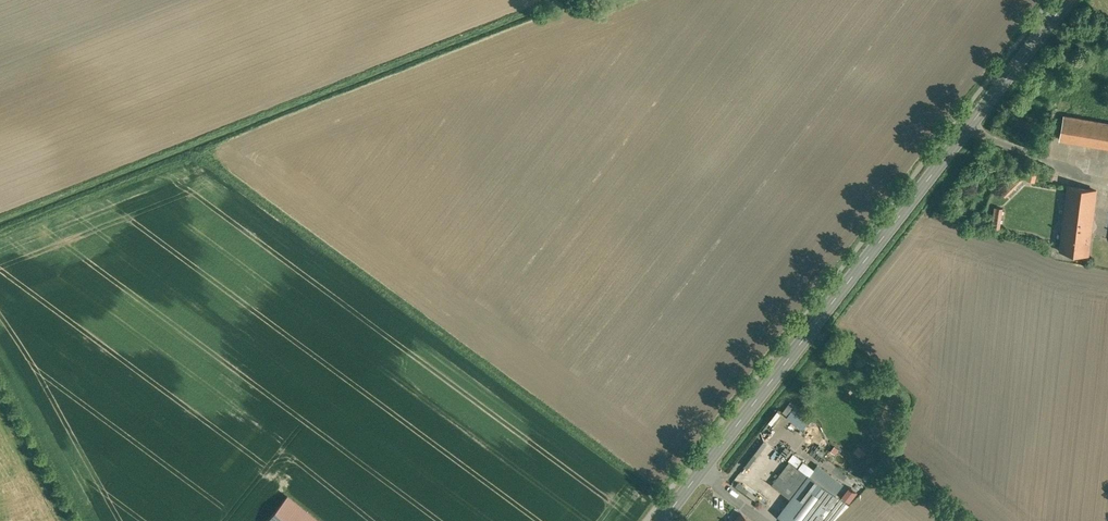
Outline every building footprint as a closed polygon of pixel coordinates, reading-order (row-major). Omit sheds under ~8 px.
[(1062,140),(1107,147),(1107,120),(1066,114),(1062,140)] [(1016,173),(1000,190),(1010,199),(1026,181),(1016,173)] [(1068,184),(1060,249),(1090,253),(1098,188),(1068,184)] [(995,218),(993,229),(1000,230),(1003,210),(994,209),(993,217),(995,218)] [(782,412),(804,428),(813,416),(791,400),(782,412)] [(760,434),(770,441),(771,439),(769,437),(784,414),(776,409),(760,434)] [(809,475),(790,460),(772,484),(791,499),(809,475)] [(848,505),(809,475),(791,499),(778,515),(786,520),(832,520),(848,505)] [(288,495),(266,520),(320,520),(288,495)]
